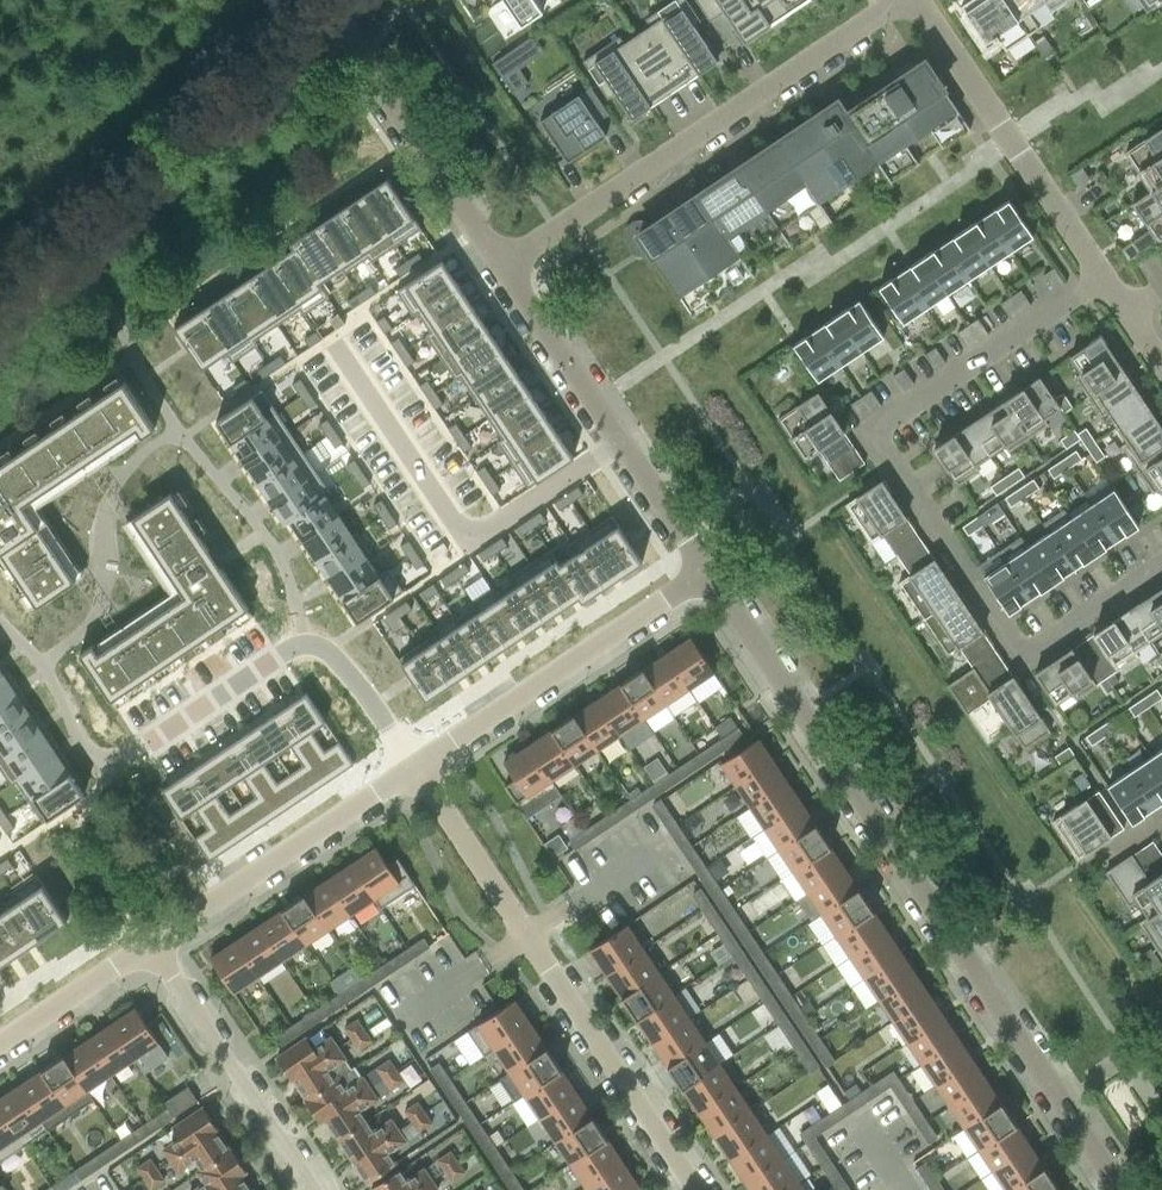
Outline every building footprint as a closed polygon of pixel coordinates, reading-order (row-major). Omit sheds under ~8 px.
[(474,20),(502,0),(521,28),(542,13),(534,0),(460,0),(474,20)] [(710,21),(724,12),(744,43),(745,44),(787,15),(779,3),(777,0),(695,0),(710,22),(710,21)] [(779,3),(787,15),(810,0),(777,0),(779,3)] [(961,6),(974,26),(970,29),(981,44),(981,45),(985,42),(988,46),(998,40),(1005,51),(1024,38),(1029,35),(1039,28),(1028,14),(1018,21),(1004,0),(969,0),(961,6)] [(1044,3),(1050,12),(1067,0),(1004,0),(1018,21),(1028,14),(1044,3)] [(1144,7),(1148,5),(1150,9),(1160,2),(1161,5),(1161,0),(1139,0),(1144,7)] [(700,22),(689,5),(686,2),(637,35),(674,91),(717,62),(693,26),(700,22)] [(637,35),(587,68),(598,85),(599,85),(605,81),(631,120),(674,91),(637,35)] [(1029,35),(1024,38),(1038,58),(1042,54),(1036,45),(1029,35)] [(1045,39),(1036,45),(1042,54),(1051,48),(1045,39)] [(492,64),(513,93),(515,92),(528,83),(508,53),(492,64)] [(629,235),(629,236),(629,237),(629,238),(630,239),(630,240),(636,249),(638,249),(645,245),(693,317),(754,276),(741,257),(809,212),(821,231),(831,224),(819,206),(878,166),(890,185),(919,166),(906,146),(917,139),(931,129),(944,149),(967,133),(970,131),(925,63),(899,81),(885,90),(873,98),(847,116),(838,102),(825,110),(647,230),(646,229),(645,228),(644,227),(643,227),(642,226),(641,226),(640,226),(639,226),(638,226),(637,226),(636,226),(635,227),(634,227),(633,227),(633,228),(632,228),(631,229),(631,230),(630,231),(630,232),(629,233),(629,234),(629,235)] [(542,121),(570,162),(609,136),(595,115),(606,107),(593,87),(542,121)] [(1126,153),(1151,191),(1151,192),(1161,185),(1161,129),(1126,153)] [(1078,187),(1089,179),(1081,167),(1070,175),(1078,187)] [(387,179),(362,195),(396,246),(421,229),(387,179)] [(1151,192),(1151,191),(1132,204),(1158,244),(1161,241),(1161,185),(1151,192)] [(362,195),(338,211),(369,257),(368,258),(371,263),(396,246),(362,195)] [(1011,252),(1033,237),(1008,200),(987,215),(1011,252)] [(338,211),(314,227),(342,268),(341,269),(344,274),(368,258),(369,257),(338,211)] [(1011,252),(987,215),(965,229),(990,266),(1011,252)] [(314,227),(289,244),(293,248),(294,248),(318,284),(319,284),(341,269),(342,268),(314,227)] [(990,266),(965,229),(943,244),(968,281),(990,266)] [(1128,262),(1140,254),(1132,242),(1120,250),(1128,262)] [(968,281),(943,244),(922,258),(946,295),(968,281)] [(293,248),(270,264),(301,310),(300,310),(303,315),(329,298),(319,284),(318,284),(294,248),(293,248)] [(418,253),(406,261),(411,269),(423,261),(418,253)] [(946,295),(922,258),(900,273),(925,310),(946,295)] [(406,261),(394,269),(399,277),(411,269),(406,261)] [(441,261),(395,292),(412,316),(417,313),(416,312),(457,285),(441,261)] [(270,264),(246,279),(277,326),(300,310),(301,310),(270,264)] [(1053,290),(1064,283),(1054,268),(1043,275),(1053,290)] [(925,310),(900,273),(879,287),(903,324),(925,310)] [(246,279),(222,295),(253,341),(254,341),(277,326),(246,279)] [(371,285),(359,293),(364,301),(376,293),(371,285)] [(457,285),(416,312),(417,313),(430,332),(430,334),(472,306),(457,285)] [(1020,313),(1031,306),(1020,290),(1010,297),(1020,313)] [(359,293),(347,301),(352,309),(364,301),(359,293)] [(222,295),(199,311),(227,352),(225,353),(232,363),(258,346),(254,341),(253,341),(222,295)] [(1010,320),(1020,313),(1010,297),(1000,304),(1010,320)] [(861,352),(883,337),(859,301),(837,315),(861,352)] [(430,332),(425,336),(440,358),(486,327),(472,306),(430,334),(430,332)] [(199,311),(174,328),(202,369),(225,353),(227,352),(199,311)] [(313,328),(316,332),(321,340),(345,324),(337,312),(313,328)] [(840,367),(861,352),(837,315),(815,330),(840,367)] [(384,316),(376,322),(384,334),(392,328),(384,316)] [(978,341),(988,334),(978,319),(967,326),(978,341)] [(967,348),(978,341),(967,326),(957,333),(967,348)] [(486,327),(440,358),(455,381),(460,377),(459,376),(500,349),(486,327)] [(840,367),(815,330),(793,345),(818,382),(840,367)] [(316,332),(304,340),(309,348),(321,340),(316,332)] [(1088,397),(1124,373),(1105,344),(1106,343),(1100,335),(1088,343),(1089,345),(1070,358),(1081,374),(1075,378),(1088,397)] [(398,338),(390,343),(398,355),(406,350),(398,338)] [(935,370),(945,363),(935,348),(925,355),(935,370)] [(500,349),(459,376),(460,377),(473,398),(515,370),(500,349)] [(406,350),(398,355),(406,367),(414,362),(406,350)] [(280,356),(268,364),(273,372),(285,364),(280,356)] [(268,364),(256,372),(262,380),(273,372),(268,364)] [(903,391),(914,384),(904,369),(893,376),(903,391)] [(515,370),(473,398),(488,419),(529,391),(515,370)] [(1124,373),(1088,397),(1101,416),(1107,413),(1117,428),(1147,407),(1124,373)] [(1028,438),(1047,425),(1043,419),(1059,408),(1053,400),(1039,378),(1003,402),(1028,438)] [(300,379),(292,384),(300,396),(308,391),(300,379)] [(244,380),(232,388),(238,396),(250,388),(244,380)] [(427,381),(419,386),(427,398),(435,393),(427,381)] [(0,464),(0,548),(1,549),(0,549),(0,553),(36,608),(75,582),(37,525),(35,526),(21,506),(136,429),(142,437),(155,428),(123,382),(0,464)] [(262,391),(216,422),(230,443),(276,412),(262,391)] [(308,391),(300,396),(308,408),(316,403),(308,391)] [(529,391),(488,419),(501,439),(502,440),(543,413),(529,391)] [(871,413),(881,406),(871,391),(861,398),(871,413)] [(435,393),(427,398),(435,410),(443,405),(435,393)] [(844,432),(817,393),(778,419),(804,459),(844,432)] [(1059,408),(1063,414),(1072,408),(1062,394),(1053,400),(1059,408)] [(861,420),(871,413),(861,398),(850,405),(861,420)] [(1028,438),(1003,402),(969,425),(989,456),(1004,445),(1008,451),(1028,438)] [(1161,453),(1161,430),(1147,407),(1117,428),(1127,443),(1121,446),(1137,470),(1161,453)] [(276,412),(230,443),(238,456),(243,463),(289,433),(276,412)] [(501,439),(496,443),(512,465),(558,434),(543,413),(502,440),(501,439)] [(327,419),(319,425),(327,437),(335,431),(327,419)] [(456,423),(447,429),(455,441),(464,435),(456,423)] [(989,456),(969,425),(934,449),(958,485),(978,471),(974,466),(989,456)] [(1080,439),(1086,448),(1095,442),(1086,428),(1077,434),(1080,439)] [(1077,434),(1074,430),(1060,440),(1066,449),(1080,439),(1077,434)] [(335,431),(327,437),(335,449),(343,443),(335,431)] [(289,433),(243,463),(257,484),(303,453),(289,433)] [(558,434),(512,465),(527,489),(573,458),(558,434)] [(464,435),(455,441),(463,453),(472,447),(464,435)] [(1086,448),(1096,462),(1105,457),(1095,442),(1086,448)] [(830,467),(839,480),(864,463),(855,450),(830,467)] [(1076,451),(1061,460),(1067,469),(1081,460),(1076,451)] [(303,453),(257,484),(270,504),(316,473),(303,453)] [(1137,470),(1152,493),(1158,489),(1161,495),(1161,453),(1137,470)] [(354,460),(346,465),(354,477),(362,472),(354,460)] [(1061,460),(1047,470),(1053,479),(1067,469),(1061,460)] [(484,466),(476,471),(484,483),(492,478),(484,466)] [(1010,486),(1024,477),(1018,468),(1004,477),(1010,486)] [(362,472),(354,477),(362,489),(370,484),(362,472)] [(316,473),(270,504),(285,525),(289,522),(289,521),(325,496),(326,497),(331,494),(316,473)] [(1004,477),(990,487),(996,496),(1010,486),(1004,477)] [(492,478),(484,483),(492,495),(500,490),(492,478)] [(1025,498),(1039,488),(1033,479),(1019,489),(1025,498)] [(906,519),(881,482),(846,505),(871,543),(906,519)] [(578,487),(566,495),(571,503),(583,495),(578,487)] [(1019,489),(1005,498),(1011,507),(1025,498),(1019,489)] [(1116,541),(1138,526),(1113,490),(1092,504),(1116,541)] [(92,646),(79,654),(111,701),(248,609),(221,568),(218,570),(206,552),(209,550),(171,493),(132,519),(170,576),(172,575),(186,595),(98,654),(92,646)] [(566,495),(554,503),(559,510),(559,511),(571,503),(566,495)] [(325,496),(289,521),(289,522),(302,541),(339,516),(326,497),(325,496)] [(381,500),(373,505),(381,517),(389,512),(381,500)] [(997,504),(983,513),(990,523),(1004,513),(997,504)] [(1070,519),(1095,556),(1116,541),(1092,504),(1070,519)] [(1064,509),(1042,524),(1049,533),(1073,570),(1095,556),(1070,519),(1064,509)] [(389,512),(381,517),(389,529),(397,524),(389,512)] [(540,512),(528,520),(533,528),(545,520),(540,512)] [(339,516),(302,541),(316,562),(353,538),(352,536),(339,516)] [(611,517),(590,531),(621,577),(642,563),(611,517)] [(976,518),(962,527),(967,535),(982,526),(976,518)] [(528,520),(516,528),(521,536),(533,528),(528,520)] [(571,543),(570,544),(576,554),(577,553),(602,590),(621,577),(590,531),(571,543)] [(914,531),(891,546),(896,555),(920,539),(914,531)] [(353,538),(316,562),(329,581),(366,557),(366,558),(371,555),(356,532),(352,536),(353,538)] [(1049,533),(1027,548),(1052,585),(1073,570),(1049,533)] [(1020,537),(998,552),(1005,562),(1030,599),(1052,585),(1027,548),(1020,537)] [(502,538),(490,546),(495,554),(507,546),(502,538)] [(902,564),(926,548),(920,539),(896,555),(902,564)] [(408,540),(400,546),(408,558),(416,552),(408,540)] [(490,546),(478,554),(483,562),(495,554),(490,546)] [(549,551),(530,564),(561,610),(578,598),(580,597),(558,566),(559,565),(550,551),(549,551)] [(416,552),(408,558),(416,570),(424,564),(416,552)] [(998,552),(976,566),(984,577),(1008,614),(1030,599),(1005,562),(998,552)] [(559,565),(558,566),(580,597),(578,598),(582,603),(602,590),(577,553),(576,554),(559,565)] [(366,557),(329,581),(343,601),(379,577),(378,576),(366,558),(366,557)] [(898,584),(923,620),(958,596),(934,560),(898,584)] [(464,563),(452,571),(457,579),(469,571),(464,563)] [(511,577),(510,578),(513,582),(514,582),(542,623),(561,610),(530,564),(511,577)] [(379,577),(343,601),(357,623),(403,592),(388,569),(378,576),(379,577)] [(452,571),(440,579),(445,587),(457,579),(452,571)] [(496,594),(495,594),(523,636),(542,623),(514,582),(513,582),(496,594)] [(433,584),(421,592),(426,600),(438,592),(433,584)] [(1149,641),(1161,632),(1161,588),(1128,611),(1149,641)] [(473,602),(472,603),(475,608),(476,607),(504,648),(523,636),(495,594),(496,594),(493,589),(492,590),(473,602)] [(947,656),(983,633),(958,596),(923,620),(947,656)] [(406,601),(395,609),(400,617),(412,610),(406,601)] [(458,619),(457,620),(485,661),(504,648),(476,607),(475,608),(458,619)] [(395,609),(383,617),(393,633),(405,625),(400,617),(395,609)] [(1095,662),(1106,678),(1138,657),(1134,651),(1149,641),(1128,611),(1093,634),(1106,654),(1095,662)] [(435,628),(434,628),(437,633),(438,633),(466,674),(485,661),(457,620),(458,619),(455,614),(454,615),(435,628)] [(437,633),(419,645),(447,687),(466,674),(438,633),(437,633)] [(691,637),(666,654),(689,689),(697,701),(698,702),(722,686),(713,673),(714,672),(691,637)] [(967,660),(973,669),(996,653),(991,644),(967,660)] [(419,645),(398,659),(425,701),(447,687),(419,645)] [(1051,663),(1035,674),(1055,704),(1057,703),(1062,710),(1076,701),(1075,699),(1100,682),(1107,693),(1113,688),(1106,678),(1095,662),(1084,669),(1071,649),(1051,663)] [(666,654),(642,670),(665,705),(673,717),(697,701),(689,689),(666,654)] [(964,675),(947,686),(986,744),(1010,728),(1024,749),(1049,732),(1012,677),(991,692),(989,693),(973,669),(966,673),(964,675)] [(644,720),(665,705),(642,670),(621,684),(644,720)] [(0,675),(0,704),(16,694),(2,673),(0,675)] [(620,735),(644,720),(621,684),(597,700),(620,735)] [(1161,699),(1161,698),(1156,689),(1142,699),(1148,708),(1161,699)] [(29,714),(16,694),(0,704),(0,733),(29,714)] [(306,694),(282,710),(329,781),(338,775),(353,765),(338,742),(324,752),(311,732),(325,723),(306,694)] [(1142,699),(1128,708),(1134,717),(1148,708),(1142,699)] [(597,751),(620,735),(597,700),(573,716),(597,751)] [(282,710),(258,726),(277,755),(291,746),(304,765),(290,774),(305,797),(329,781),(282,710)] [(0,733),(0,763),(43,734),(29,714),(0,733)] [(575,765),(597,751),(573,716),(552,730),(575,765)] [(731,718),(716,728),(723,739),(737,729),(731,718)] [(1106,736),(1120,727),(1114,718),(1100,727),(1106,736)] [(258,726),(233,742),(281,813),(305,797),(290,774),(276,784),(263,764),(277,755),(258,726)] [(1100,727),(1085,737),(1092,746),(1106,736),(1100,727)] [(725,749),(743,737),(737,729),(723,739),(720,741),(725,749)] [(551,781),(575,765),(552,730),(528,746),(551,781)] [(0,763),(0,769),(11,786),(16,783),(15,782),(56,754),(43,734),(0,763)] [(758,739),(721,764),(736,786),(773,761),(758,739)] [(233,742),(210,759),(229,787),(243,778),(256,797),(242,807),(257,829),(281,813),(233,742)] [(719,753),(714,745),(696,757),(701,765),(719,753)] [(528,746),(503,763),(515,780),(504,787),(516,805),(551,781),(528,746)] [(1075,756),(1069,747),(1054,757),(1060,766),(1075,756)] [(1150,758),(1161,775),(1161,750),(1150,758)] [(56,754),(15,782),(16,783),(29,802),(70,774),(56,754)] [(1150,758),(1129,772),(1153,809),(1161,803),(1161,775),(1150,758)] [(210,759),(186,775),(233,845),(257,829),(242,807),(228,816),(215,797),(229,787),(210,759)] [(657,759),(644,767),(652,781),(666,772),(657,759)] [(675,771),(680,779),(697,767),(692,760),(675,771)] [(773,761),(736,786),(750,808),(787,783),(773,761)] [(1153,809),(1129,772),(1107,787),(1132,823),(1153,809)] [(70,774),(29,802),(43,823),(84,796),(70,774)] [(186,775),(162,791),(181,820),(195,810),(208,830),(194,839),(209,862),(224,851),(233,845),(186,775)] [(651,787),(656,795),(674,783),(669,775),(651,787)] [(750,808),(736,817),(750,837),(764,828),(764,829),(802,804),(787,783),(750,808)] [(632,811),(650,799),(645,791),(627,803),(632,811)] [(1098,791),(1052,823),(1077,860),(1111,838),(1096,816),(1109,807),(1098,791)] [(660,801),(652,806),(662,821),(670,816),(660,801)] [(802,804),(764,829),(779,850),(816,826),(802,804)] [(629,813),(624,806),(606,817),(611,825),(629,813)] [(0,821),(0,824),(6,834),(14,828),(6,816),(0,821)] [(605,829),(600,822),(585,832),(590,839),(605,829)] [(667,828),(679,845),(686,840),(674,823),(667,828)] [(779,850),(767,859),(781,879),(793,871),(793,872),(830,847),(816,826),(779,850)] [(585,832),(570,841),(575,849),(590,839),(585,832)] [(558,835),(545,844),(554,857),(567,848),(558,835)] [(681,849),(693,867),(700,862),(689,844),(681,849)] [(830,847),(793,872),(807,893),(845,868),(830,847)] [(350,865),(373,899),(380,909),(415,886),(397,859),(387,865),(376,848),(350,865)] [(1148,917),(1161,908),(1161,873),(1149,882),(1131,856),(1106,873),(1128,907),(1137,901),(1148,917)] [(0,863),(0,873),(1,875),(13,866),(8,858),(0,863)] [(326,880),(350,915),(373,899),(350,865),(326,880)] [(715,883),(703,865),(695,870),(707,888),(715,883)] [(845,868),(807,893),(822,915),(859,890),(845,868)] [(36,876),(11,892),(15,897),(16,896),(43,938),(67,922),(36,876)] [(303,896),(326,931),(350,915),(326,880),(303,896)] [(710,892),(721,909),(729,904),(717,887),(710,892)] [(704,913),(712,907),(700,890),(692,895),(704,913)] [(822,915),(808,924),(822,945),(836,936),(873,911),(859,890),(822,915)] [(24,950),(43,938),(16,896),(15,897),(0,907),(0,914),(24,950)] [(326,931),(303,896),(281,911),(305,945),(326,931)] [(724,913),(736,931),(743,926),(731,908),(724,913)] [(1148,917),(1139,923),(1161,957),(1161,908),(1148,917)] [(258,926),(281,961),(305,945),(281,911),(258,926)] [(873,911),(836,936),(850,957),(887,933),(873,911)] [(5,963),(24,950),(0,914),(0,955),(5,963)] [(708,919),(720,936),(728,931),(716,914),(708,919)] [(643,950),(627,925),(590,950),(606,975),(643,950)] [(234,942),(257,977),(281,961),(258,926),(234,942)] [(738,935),(750,952),(757,947),(746,930),(738,935)] [(850,957),(836,967),(850,987),(864,978),(864,979),(902,954),(887,933),(850,957)] [(730,935),(723,940),(734,958),(742,953),(730,935)] [(413,957),(428,947),(423,940),(408,949),(413,957)] [(233,993),(257,977),(234,942),(210,958),(233,993)] [(398,967),(413,957),(408,949),(393,959),(398,967)] [(659,973),(643,950),(606,975),(622,998),(659,973)] [(760,951),(753,956),(764,973),(771,968),(760,951)] [(902,954),(864,979),(879,1000),(916,975),(902,954)] [(738,964),(748,979),(756,974),(746,959),(738,964)] [(370,975),(375,983),(392,971),(387,964),(370,975)] [(774,972),(767,978),(778,995),(786,990),(774,972)] [(674,995),(659,973),(622,998),(636,1020),(674,995)] [(766,989),(756,974),(748,979),(758,994),(766,989)] [(916,975),(879,1000),(893,1022),(930,997),(916,975)] [(368,987),(363,979),(346,991),(351,999),(368,987)] [(324,1005),(329,1013),(347,1001),(342,994),(324,1005)] [(789,994),(781,999),(793,1016),(800,1011),(789,994)] [(689,1019),(674,995),(636,1020),(652,1043),(689,1019)] [(763,1001),(774,1017),(782,1012),(771,996),(763,1001)] [(930,997),(893,1022),(907,1043),(944,1018),(930,997)] [(484,1057),(494,1050),(531,1025),(514,1000),(467,1031),(484,1057)] [(136,1008),(111,1024),(134,1059),(142,1071),(144,1074),(168,1058),(158,1043),(159,1043),(136,1008)] [(300,1021),(306,1029),(323,1017),(318,1010),(300,1021)] [(795,1020),(807,1038),(815,1033),(803,1015),(795,1020)] [(784,1016),(777,1021),(788,1039),(796,1034),(784,1016)] [(944,1018),(907,1043),(921,1064),(959,1040),(944,1018)] [(344,1028),(351,1040),(365,1031),(357,1019),(344,1028)] [(705,1042),(689,1019),(652,1043),(668,1067),(705,1042)] [(87,1040),(110,1075),(134,1059),(111,1024),(87,1040)] [(294,1025),(277,1037),(282,1045),(299,1033),(294,1025)] [(531,1025),(494,1050),(509,1073),(547,1048),(531,1025)] [(365,1031),(351,1040),(357,1049),(371,1040),(365,1031)] [(466,1031),(453,1037),(467,1064),(479,1057),(466,1031)] [(705,1042),(668,1067),(682,1089),(720,1064),(719,1063),(732,1054),(719,1033),(705,1042)] [(829,1054),(817,1037),(810,1042),(821,1059),(829,1054)] [(292,1080),(293,1079),(338,1049),(330,1038),(313,1049),(306,1038),(277,1058),(292,1080)] [(63,1056),(86,1091),(110,1075),(87,1040),(63,1056)] [(812,1058),(800,1040),(792,1045),(804,1063),(812,1058)] [(959,1040),(921,1064),(936,1086),(973,1061),(959,1040)] [(509,1073),(500,1080),(514,1101),(524,1095),(561,1070),(547,1048),(509,1073)] [(293,1079),(306,1099),(338,1078),(338,1077),(334,1080),(329,1071),(345,1060),(338,1049),(293,1079)] [(63,1056),(42,1070),(65,1105),(72,1115),(93,1101),(86,1091),(63,1056)] [(375,1068),(383,1080),(396,1071),(389,1059),(375,1068)] [(973,1061),(936,1086),(950,1107),(987,1082),(973,1061)] [(439,1064),(431,1069),(443,1087),(450,1082),(439,1064)] [(735,1087),(720,1064),(682,1089),(698,1112),(735,1087)] [(42,1070),(19,1085),(42,1120),(49,1130),(72,1115),(65,1105),(42,1070)] [(524,1095),(539,1118),(577,1093),(561,1070),(524,1095)] [(383,1080),(370,1089),(377,1100),(390,1091),(389,1089),(403,1080),(397,1071),(383,1080)] [(893,1072),(878,1083),(883,1090),(890,1085),(898,1080),(893,1072)] [(305,1100),(320,1122),(370,1089),(362,1077),(345,1088),(338,1078),(306,1099),(305,1100)] [(890,1085),(900,1100),(908,1095),(898,1080),(890,1085)] [(987,1082),(950,1107),(964,1128),(1001,1104),(987,1082)] [(19,1085),(0,1098),(0,1110),(24,1147),(49,1130),(42,1120),(19,1085)] [(188,1086),(163,1103),(168,1110),(173,1117),(197,1101),(188,1086)] [(751,1111),(735,1087),(698,1112),(714,1136),(751,1111)] [(447,1093),(459,1111),(466,1106),(454,1088),(447,1093)] [(325,1119),(339,1140),(367,1121),(361,1111),(377,1100),(370,1089),(320,1122),(320,1123),(325,1119)] [(855,1109),(870,1099),(865,1091),(849,1101),(855,1109)] [(539,1118),(555,1142),(593,1117),(577,1093),(539,1118)] [(914,1121),(922,1116),(910,1098),(903,1104),(914,1121)] [(404,1110),(411,1122),(425,1113),(418,1101),(404,1110)] [(964,1128),(952,1136),(967,1158),(978,1150),(1016,1125),(1001,1104),(964,1128)] [(833,1123),(849,1113),(843,1105),(828,1115),(833,1123)] [(171,1161),(216,1131),(218,1130),(203,1108),(172,1128),(180,1139),(163,1150),(171,1161)] [(0,1110),(0,1163),(24,1147),(0,1110)] [(480,1127),(469,1110),(461,1115),(473,1132),(480,1127)] [(767,1135),(751,1111),(714,1136),(730,1160),(767,1135)] [(425,1113),(411,1122),(418,1132),(431,1123),(425,1113)] [(146,1135),(164,1123),(159,1116),(141,1128),(146,1135)] [(555,1142),(569,1163),(607,1138),(593,1117),(555,1142)] [(339,1140),(353,1161),(398,1131),(391,1120),(374,1131),(367,1121),(339,1140)] [(929,1142),(936,1137),(924,1120),(917,1125),(929,1142)] [(814,1138),(813,1137),(820,1132),(815,1124),(800,1134),(806,1143),(814,1138)] [(967,1158),(966,1158),(980,1180),(993,1171),(1030,1146),(1016,1125),(978,1150),(967,1158)] [(195,1161),(201,1170),(230,1151),(216,1131),(171,1161),(178,1173),(195,1161)] [(398,1131),(353,1161),(367,1183),(396,1164),(389,1154),(406,1142),(398,1131)] [(123,1151),(140,1139),(135,1132),(118,1143),(123,1151)] [(487,1153),(494,1148),(485,1133),(477,1138),(487,1153)] [(783,1159),(767,1135),(730,1160),(746,1184),(783,1159)] [(569,1163),(585,1187),(623,1162),(607,1138),(569,1163)] [(806,1143),(816,1158),(824,1153),(814,1138),(806,1143)] [(101,1165),(119,1153),(114,1146),(96,1158),(101,1165)] [(993,1171),(1005,1189),(1011,1189),(1044,1168),(1030,1146),(993,1171)] [(487,1153),(497,1168),(504,1163),(494,1148),(487,1153)] [(241,1176),(246,1172),(231,1150),(230,1151),(201,1170),(197,1172),(205,1184),(195,1189),(219,1189),(241,1176)] [(437,1160),(444,1171),(458,1162),(450,1151),(437,1160)] [(136,1168),(143,1178),(156,1170),(149,1159),(136,1168)] [(783,1159),(746,1184),(750,1189),(788,1189),(799,1183),(783,1159)] [(832,1181),(840,1176),(828,1159),(820,1164),(832,1181)] [(371,1189),(372,1189),(417,1189),(432,1180),(444,1171),(437,1160),(425,1169),(424,1168),(408,1180),(400,1169),(371,1189)] [(72,1173),(77,1181),(95,1169),(90,1162),(72,1173)] [(458,1162),(444,1171),(451,1181),(464,1172),(458,1162)] [(585,1187),(587,1189),(634,1189),(639,1186),(623,1162),(585,1187)] [(929,1186),(937,1181),(925,1164),(917,1169),(929,1186)] [(1011,1189),(1057,1189),(1058,1189),(1044,1168),(1011,1189)] [(501,1174),(511,1189),(516,1189),(520,1187),(509,1169),(501,1174)] [(156,1170),(143,1178),(151,1189),(164,1181),(156,1170)] [(241,1176),(219,1189),(251,1189),(241,1176)] [(66,1178),(51,1188),(53,1189),(64,1189),(71,1185),(66,1178)] [(432,1180),(417,1189),(439,1189),(432,1180)]
